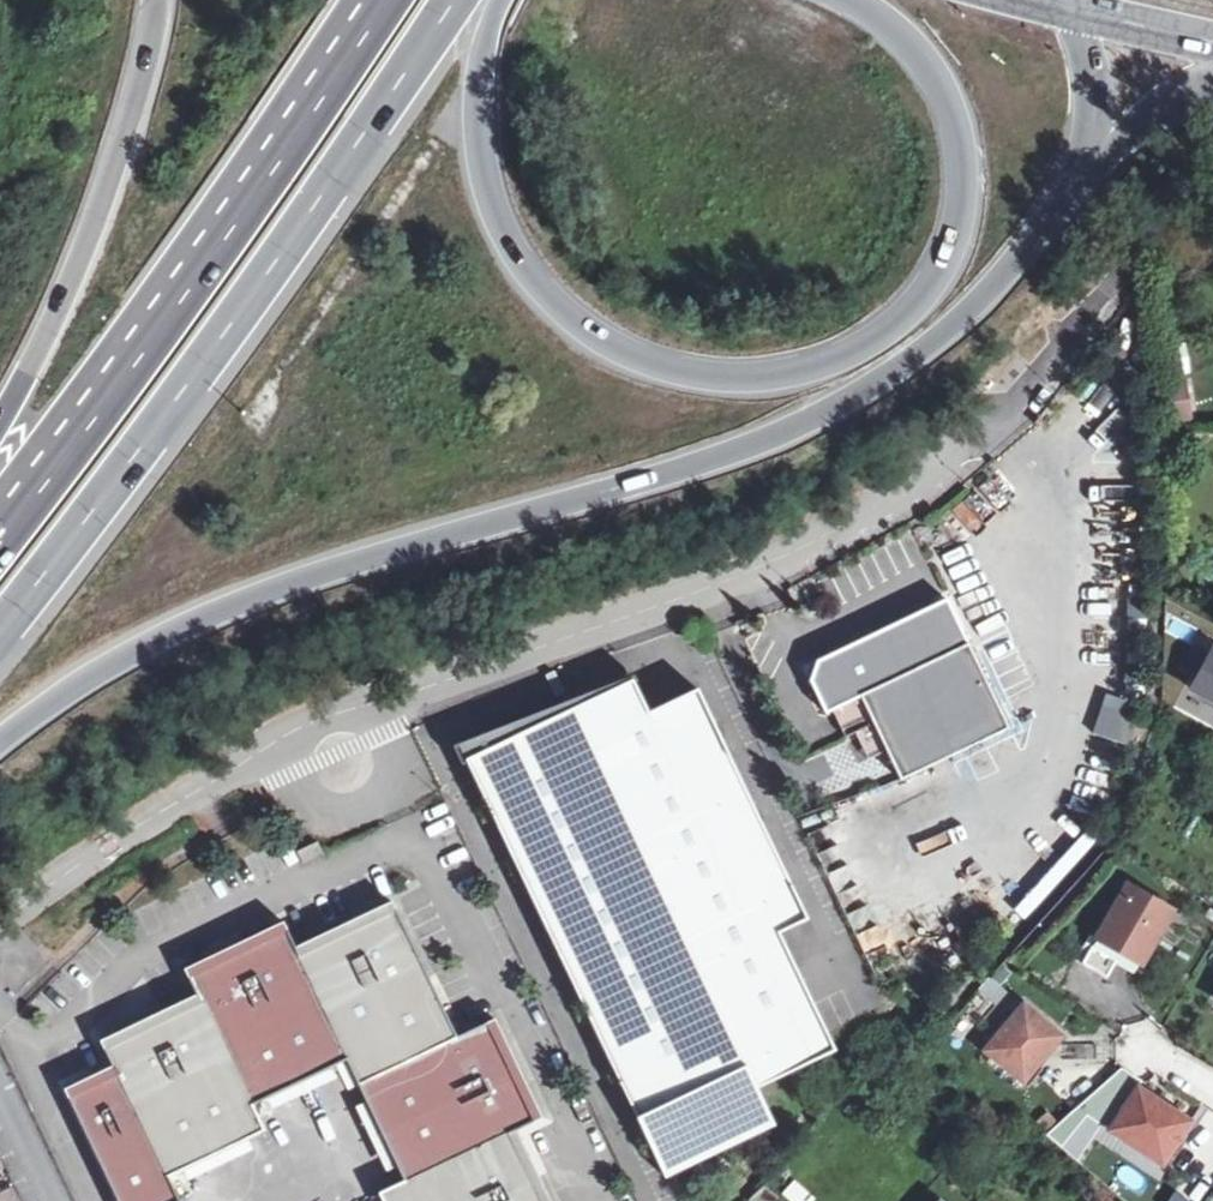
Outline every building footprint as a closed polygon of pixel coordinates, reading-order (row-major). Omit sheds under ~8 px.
[(1185,385),(1165,387),(1170,417),(1189,415),(1185,385)] [(887,751),(901,780),(1009,729),(947,599),(818,661),(810,681),(826,714),(833,711),(861,697),(874,724),(887,751)] [(1191,619),(1176,614),(1168,634),(1185,640),(1191,619)] [(1194,691),(1212,701),(1212,654),(1194,691)] [(804,668),(810,681),(818,661),(804,668)] [(637,1118),(665,1177),(775,1125),(757,1088),(835,1051),(779,933),(808,920),(698,689),(648,713),(633,680),(613,690),(611,685),(570,704),(572,709),(537,726),(533,719),(496,737),(489,731),(477,751),(480,753),(466,760),(498,827),(522,840),(512,857),(560,957),(583,969),(575,987),(622,1087),(640,1089),(637,1118)] [(1105,695),(1091,734),(1114,742),(1128,703),(1105,695)] [(861,697),(833,711),(846,738),(874,724),(861,697)] [(874,724),(856,733),(868,759),(887,751),(874,724)] [(522,840),(498,827),(512,857),(522,840)] [(319,842),(297,852),(303,864),(324,854),(319,842)] [(1143,962),(1173,910),(1130,885),(1086,963),(1111,977),(1125,952),(1143,962)] [(68,1096),(118,1200),(180,1200),(169,1177),(265,1131),(253,1105),(346,1061),(402,1181),(377,1193),(381,1200),(541,1200),(509,1133),(534,1122),(488,1022),(457,1037),(396,908),(299,954),(287,929),(262,941),(214,963),(188,976),(200,1002),(176,1014),(128,1036),(104,1047),(116,1073),(92,1084),(68,1096)] [(583,969),(560,957),(575,987),(583,969)] [(983,1016),(1008,987),(991,973),(966,1002),(983,1016)] [(1064,1036),(1025,1005),(987,1052),(1018,1077),(1024,1086),(1064,1036)] [(640,1089),(622,1087),(637,1118),(640,1089)] [(1194,1125),(1139,1089),(1110,1132),(1165,1168),(1194,1125)] [(780,1195),(787,1200),(815,1200),(816,1199),(792,1180),(780,1195)] [(767,1188),(755,1200),(782,1200),(767,1188)]
